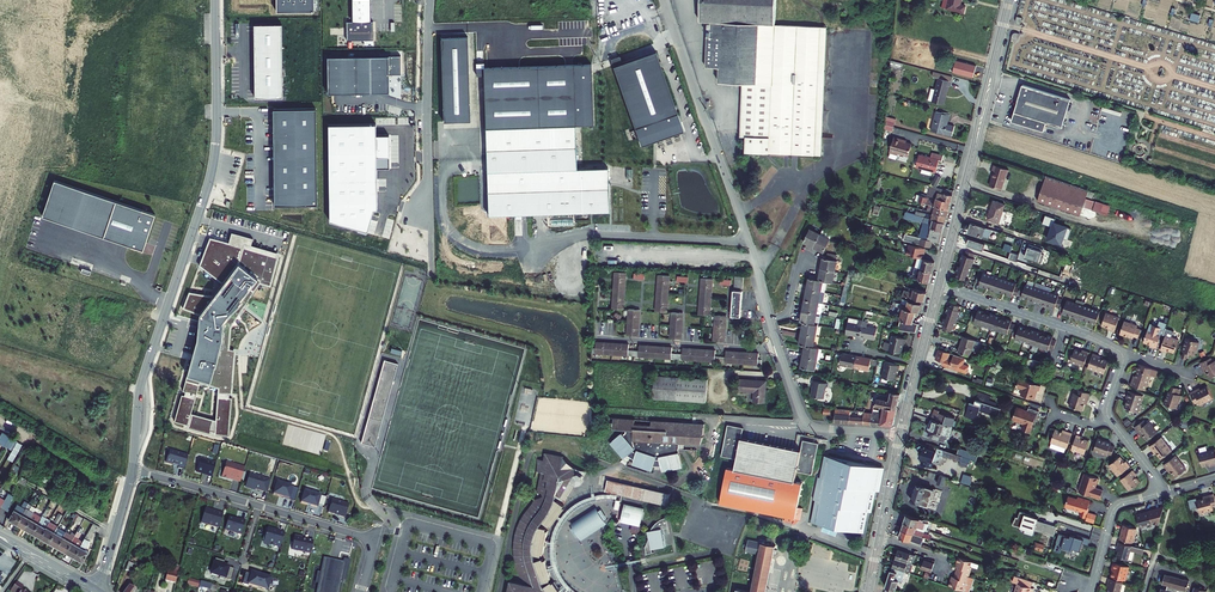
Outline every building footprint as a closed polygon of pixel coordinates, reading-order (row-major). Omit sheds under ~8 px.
[(315,10),(314,0),(277,0),(278,11),(315,10)] [(352,22),(346,22),(347,40),(373,40),(373,21),(371,21),(371,0),(352,0),(352,22)] [(702,20),(708,19),(707,64),(720,64),(720,78),(744,80),(742,135),(748,137),(747,151),(822,153),(827,27),(776,23),(776,0),(703,0),(702,20)] [(941,5),(964,12),(967,4),(961,2),(962,0),(942,0),(941,5)] [(1200,21),(1201,14),(1193,12),(1191,19),(1200,21)] [(254,24),(255,97),(283,97),(282,24),(254,24)] [(470,121),(468,37),(441,38),(444,122),(470,121)] [(641,146),(684,131),(656,51),(622,63),(619,56),(611,59),(641,146)] [(389,56),(328,57),(328,93),(389,92),(389,74),(389,56)] [(389,56),(389,74),(400,74),(400,56),(389,56)] [(903,63),(891,60),(891,66),(901,69),(903,63)] [(953,74),(973,78),(976,66),(956,61),(953,74)] [(488,215),(609,211),(608,184),(608,168),(577,169),(575,125),(590,124),(593,124),(591,64),(588,65),(476,68),(477,76),(484,75),(488,215)] [(954,78),(934,71),(933,76),(940,79),(932,101),(943,104),(954,78)] [(1070,98),(1022,83),(1012,120),(1043,129),(1045,121),(1061,126),(1070,98)] [(316,108),(273,109),(275,205),(317,204),(316,108)] [(949,115),(935,112),(929,130),(951,137),(954,127),(946,125),(949,115)] [(896,119),(886,116),(885,125),(894,127),(896,119)] [(376,124),(328,124),(330,220),(368,230),(374,209),(378,209),(377,169),(376,135),(376,124)] [(389,135),(376,135),(377,169),(390,169),(389,135)] [(910,143),(894,135),(888,151),(908,155),(910,143)] [(928,159),(920,156),(917,167),(923,170),(922,174),(931,178),(932,173),(935,174),(938,163),(942,164),(944,158),(931,154),(928,159)] [(994,171),(990,186),(1001,189),(1006,175),(1007,175),(1008,170),(994,165),(992,170),(994,171)] [(937,175),(932,185),(936,187),(942,177),(937,175)] [(1045,180),(1038,201),(1080,216),(1083,207),(1086,198),(1087,197),(1092,199),(1094,193),(1046,176),(1046,177),(1045,180)] [(143,250),(155,215),(55,180),(42,217),(143,250)] [(950,202),(953,192),(946,190),(945,193),(941,192),(942,189),(931,186),(929,196),(937,198),(950,202)] [(929,204),(948,210),(950,202),(937,198),(936,202),(929,200),(929,198),(920,196),(919,202),(929,204)] [(1110,207),(1086,198),(1083,207),(1108,215),(1110,207)] [(994,201),(990,213),(1004,218),(1006,212),(1003,211),(1005,205),(994,201)] [(929,204),(927,211),(934,213),(947,216),(948,210),(929,204)] [(916,211),(915,215),(945,223),(947,216),(934,213),(933,216),(916,211)] [(915,215),(906,212),(905,218),(923,223),(923,222),(926,223),(921,238),(932,241),(940,243),(945,223),(915,215)] [(1004,218),(990,213),(987,219),(1002,224),(1004,218)] [(1055,219),(1045,215),(1042,224),(1052,227),(1047,240),(1061,245),(1060,248),(1070,251),(1073,243),(1067,240),(1071,230),(1054,223),(1055,219)] [(971,223),(968,232),(988,238),(991,229),(971,223)] [(809,225),(801,239),(822,250),(832,233),(820,226),(818,231),(809,225)] [(197,344),(183,393),(185,393),(184,397),(181,396),(174,423),(189,427),(188,428),(210,434),(210,432),(215,433),(215,434),(229,436),(235,353),(229,350),(230,328),(260,284),(271,286),(280,254),(251,246),(253,239),(232,233),(229,243),(210,238),(199,265),(224,286),(218,294),(189,291),(183,308),(199,319),(197,344)] [(905,234),(904,240),(931,247),(932,241),(921,238),(919,238),(905,234)] [(971,238),(969,244),(985,249),(987,243),(971,238)] [(1010,252),(1012,247),(998,242),(996,248),(1006,251),(1010,252)] [(918,257),(923,259),(924,254),(923,254),(925,249),(910,245),(907,254),(918,257)] [(1031,245),(1027,257),(1046,263),(1049,251),(1031,245)] [(996,248),(992,246),(990,252),(1004,256),(1006,251),(996,248)] [(962,261),(962,264),(972,267),(975,259),(972,258),(974,254),(965,251),(964,255),(962,255),(960,260),(962,261)] [(1032,265),(1035,266),(1037,261),(1010,252),(1006,251),(1004,256),(1003,261),(1029,270),(1030,267),(1031,267),(1032,265)] [(915,268),(920,269),(923,259),(918,257),(915,268)] [(823,258),(821,269),(835,271),(837,260),(835,260),(827,258),(823,258)] [(921,269),(932,272),(935,262),(923,259),(920,269),(921,269)] [(960,267),(958,266),(956,272),(958,273),(957,277),(965,280),(967,275),(969,276),(972,267),(962,264),(960,267)] [(821,269),(819,280),(827,281),(833,283),(835,271),(821,269)] [(929,282),(932,272),(921,269),(920,275),(914,273),(913,276),(908,274),(907,276),(929,282)] [(615,272),(613,308),(624,309),(626,273),(615,272)] [(978,274),(975,282),(980,284),(979,286),(984,288),(984,286),(988,287),(992,276),(983,273),(983,275),(978,274)] [(669,276),(658,275),(656,311),(667,312),(669,276)] [(735,276),(734,288),(743,289),(743,277),(735,276)] [(995,292),(1000,278),(992,276),(988,287),(991,289),(991,290),(995,292)] [(713,279),(702,278),(700,314),(710,315),(713,279)] [(809,278),(807,289),(821,292),(825,292),(827,281),(819,280),(809,278)] [(1000,278),(995,292),(1000,293),(1001,292),(1004,293),(1008,281),(1000,278)] [(1008,281),(1004,293),(1008,294),(1007,296),(1012,297),(1013,295),(1017,296),(1018,294),(1020,288),(1016,286),(1017,284),(1008,281)] [(1020,288),(1018,294),(1022,296),(1021,298),(1026,300),(1027,298),(1030,299),(1034,287),(1026,285),(1025,287),(1021,286),(1020,288)] [(1038,304),(1042,290),(1034,287),(1030,299),(1034,300),(1033,302),(1038,304)] [(821,292),(807,289),(805,300),(819,303),(821,292)] [(902,289),(901,294),(922,300),(925,291),(912,289),(911,292),(902,289)] [(743,291),(734,290),(732,317),(741,317),(743,291)] [(1042,290),(1038,304),(1043,305),(1043,303),(1047,305),(1050,293),(1042,290)] [(1050,293),(1047,305),(1050,306),(1049,307),(1054,309),(1055,307),(1059,308),(1062,301),(1062,299),(1058,298),(1059,296),(1050,293)] [(805,300),(802,311),(817,314),(821,314),(823,303),(819,303),(805,300)] [(1059,308),(1059,310),(1063,311),(1062,314),(1067,316),(1068,314),(1071,315),(1075,303),(1067,300),(1066,303),(1062,301),(1059,308)] [(900,313),(895,328),(914,331),(922,304),(908,301),(906,305),(897,303),(895,311),(900,313)] [(947,317),(957,320),(961,311),(959,310),(960,306),(952,303),(950,307),(948,307),(946,312),(948,313),(947,317)] [(1079,319),(1083,306),(1075,303),(1071,315),(1075,316),(1074,318),(1079,319)] [(1083,306),(1079,319),(1084,321),(1084,319),(1088,321),(1092,309),(1083,306)] [(640,310),(629,309),(627,334),(638,335),(640,310)] [(1092,309),(1088,321),(1091,322),(1091,323),(1096,325),(1100,312),(1100,311),(1092,309)] [(986,314),(983,313),(983,312),(979,310),(978,312),(974,311),(971,320),(975,321),(974,323),(982,326),(986,314)] [(802,311),(800,322),(803,322),(815,325),(817,314),(802,311)] [(683,313),(672,312),(671,337),(681,338),(683,313)] [(1106,313),(1102,325),(1108,328),(1110,328),(1110,330),(1114,332),(1119,317),(1106,313)] [(991,329),(995,315),(990,314),(990,316),(986,314),(982,326),(991,329)] [(726,316),(715,315),(713,341),(725,341),(726,316)] [(1003,320),(999,319),(1000,317),(995,315),(991,329),(999,332),(1003,320)] [(865,320),(846,317),(844,334),(872,341),(874,327),(865,325),(865,320)] [(957,320),(947,317),(946,319),(944,318),(942,324),(944,325),(943,329),(951,332),(953,328),(955,328),(957,320)] [(1015,325),(1011,323),(1012,321),(1007,319),(1006,321),(1003,320),(999,332),(1007,334),(1008,332),(1012,333),(1014,327),(1015,325)] [(1134,337),(1138,338),(1141,329),(1137,328),(1137,326),(1124,321),(1120,334),(1129,337),(1130,335),(1134,337)] [(816,336),(818,325),(815,325),(803,322),(801,333),(816,336)] [(1163,335),(1165,329),(1150,324),(1144,342),(1150,344),(1152,345),(1152,347),(1156,348),(1161,334),(1163,335)] [(1024,329),(1024,327),(1020,326),(1019,328),(1014,327),(1012,333),(1012,335),(1016,337),(1015,339),(1023,342),(1027,330),(1024,329)] [(1036,331),(1031,330),(1031,331),(1027,330),(1023,342),(1032,345),(1036,331)] [(1041,333),(1036,331),(1032,345),(1040,348),(1044,336),(1040,335),(1041,333)] [(801,333),(799,345),(805,346),(813,347),(816,336),(801,333)] [(887,341),(881,340),(880,347),(898,351),(901,341),(904,343),(904,338),(890,333),(887,341)] [(1053,337),(1048,335),(1047,337),(1044,336),(1040,348),(1048,350),(1049,348),(1053,349),(1056,341),(1052,339),(1053,337)] [(1165,335),(1160,350),(1165,351),(1166,350),(1168,350),(1174,352),(1179,340),(1165,335)] [(975,340),(964,336),(960,346),(961,346),(959,353),(969,356),(975,340)] [(1184,352),(1182,357),(1186,359),(1188,353),(1194,355),(1199,342),(1186,338),(1183,347),(1185,348),(1184,352)] [(596,348),(593,348),(593,353),(761,364),(761,368),(765,368),(766,360),(758,360),(759,353),(726,351),(726,357),(715,357),(716,351),(683,348),(683,354),(672,354),(672,347),(640,345),(639,351),(628,351),(629,344),(596,342),(596,348)] [(805,346),(803,357),(817,359),(820,360),(822,349),(819,349),(819,348),(813,347),(805,346)] [(939,349),(938,352),(943,354),(941,361),(944,362),(946,363),(945,366),(966,373),(969,366),(963,364),(965,358),(954,354),(952,360),(948,359),(950,353),(939,349)] [(1084,366),(1089,352),(1084,350),(1083,352),(1082,352),(1075,349),(1071,362),(1084,366)] [(869,358),(839,353),(837,367),(866,371),(869,358)] [(1101,356),(1093,353),(1088,368),(1104,373),(1108,361),(1102,359),(1100,358),(1101,356)] [(803,357),(801,368),(815,370),(817,359),(803,357)] [(1043,369),(1045,364),(1025,357),(1023,363),(1043,369)] [(398,362),(384,358),(361,442),(374,447),(398,362)] [(1200,363),(1204,371),(1206,370),(1207,372),(1210,379),(1214,376),(1214,361),(1213,362),(1211,358),(1200,363)] [(896,365),(882,362),(879,377),(893,379),(896,365)] [(1133,377),(1130,385),(1145,390),(1150,375),(1156,377),(1158,371),(1140,364),(1136,376),(1135,378),(1133,377)] [(708,379),(655,376),(653,398),(706,402),(708,379)] [(766,381),(739,379),(739,391),(754,392),(753,402),(765,402),(766,381)] [(1037,390),(1039,391),(1040,386),(1020,379),(1017,387),(1023,389),(1021,395),(1034,400),(1036,394),(1035,394),(1037,390)] [(813,385),(811,396),(824,398),(827,383),(816,381),(813,380),(812,385),(813,385)] [(1177,388),(1172,386),(1170,392),(1169,396),(1167,395),(1164,404),(1177,408),(1181,395),(1179,395),(1175,393),(1177,388)] [(1198,388),(1190,393),(1195,403),(1199,401),(1201,404),(1213,398),(1207,386),(1201,390),(1199,390),(1198,388)] [(1087,403),(1090,394),(1078,390),(1077,394),(1074,393),(1069,406),(1082,410),(1084,404),(1085,402),(1087,403)] [(886,400),(877,398),(876,405),(880,406),(897,409),(900,393),(888,391),(886,400)] [(1143,396),(1128,391),(1126,398),(1128,399),(1127,401),(1125,407),(1137,412),(1143,396)] [(985,399),(987,395),(978,392),(974,404),(970,402),(965,416),(975,419),(978,410),(998,417),(1001,408),(996,407),(997,403),(991,401),(985,399)] [(895,417),(897,409),(880,406),(879,409),(883,410),(882,414),(895,417)] [(1036,421),(1039,411),(1029,408),(1028,410),(1017,407),(1013,418),(1015,421),(1024,424),(1023,428),(1024,430),(1031,433),(1034,424),(1035,421),(1036,421)] [(836,409),(834,422),(850,423),(850,415),(851,410),(836,409)] [(872,417),(871,425),(880,425),(882,414),(880,414),(879,412),(879,410),(873,409),(873,411),(872,414),(872,417)] [(850,423),(863,424),(864,417),(864,413),(865,411),(859,411),(859,416),(850,415),(850,423)] [(932,419),(952,426),(955,419),(935,412),(932,419)] [(863,424),(871,425),(872,417),(872,414),(864,413),(864,417),(863,424)] [(882,414),(880,425),(891,426),(893,424),(895,417),(882,414)] [(622,432),(610,443),(624,459),(628,455),(634,459),(632,464),(652,471),(654,466),(661,466),(662,472),(683,468),(679,449),(680,444),(700,445),(704,436),(705,424),(652,421),(652,425),(635,424),(635,419),(616,418),(615,429),(626,430),(626,432),(624,434),(622,432)] [(952,426),(932,419),(930,426),(932,426),(929,435),(944,440),(946,434),(949,435),(952,426)] [(1144,420),(1134,427),(1140,435),(1141,434),(1143,435),(1147,441),(1158,433),(1149,421),(1146,424),(1144,420)] [(744,428),(728,425),(722,456),(737,459),(735,469),(727,468),(722,493),(720,503),(786,517),(785,522),(794,524),(801,520),(802,512),(803,508),(798,507),(803,483),(795,481),(797,471),(813,475),(819,443),(803,440),(801,450),(798,449),(794,449),(749,440),(742,438),(744,428)] [(1067,448),(1072,433),(1065,431),(1064,433),(1062,432),(1055,430),(1051,442),(1067,448)] [(1081,436),(1077,435),(1071,449),(1084,454),(1089,441),(1082,439),(1080,438),(1081,436)] [(1148,445),(1149,446),(1159,439),(1158,437),(1148,445)] [(1149,446),(1149,447),(1154,453),(1156,452),(1157,453),(1161,459),(1172,451),(1161,437),(1159,439),(1149,446)] [(7,447),(12,450),(17,441),(13,438),(10,442),(7,447)] [(1112,455),(1115,446),(1110,445),(1106,444),(1107,442),(1098,439),(1093,451),(1107,456),(1107,454),(1112,455)] [(8,459),(12,461),(22,445),(17,442),(8,459)] [(943,455),(961,461),(962,456),(960,455),(938,448),(937,449),(936,451),(929,449),(924,447),(922,454),(924,455),(923,458),(921,464),(931,467),(934,461),(935,461),(942,458),(943,455)] [(1214,465),(1214,449),(1199,454),(1202,467),(1209,465),(1211,464),(1212,466),(1214,465)] [(188,456),(169,450),(166,463),(179,466),(178,468),(184,470),(188,456)] [(555,582),(553,583),(552,582),(545,586),(543,582),(550,580),(549,578),(551,577),(545,559),(543,560),(543,558),(535,561),(534,554),(541,556),(541,553),(543,554),(548,531),(546,530),(546,528),(540,527),(543,522),(549,526),(550,524),(552,525),(565,508),(563,507),(564,505),(557,500),(556,502),(555,501),(557,495),(564,500),(565,498),(567,499),(575,484),(577,485),(582,484),(584,480),(583,476),(579,473),(577,474),(575,467),(571,464),(563,456),(546,453),(544,460),(541,460),(541,461),(538,461),(538,466),(537,471),(541,472),(538,492),(546,494),(545,499),(544,498),(543,497),(541,498),(540,500),(537,499),(535,500),(532,504),(523,516),(519,523),(517,530),(516,535),(515,538),(514,544),(514,548),(514,551),(515,560),(517,567),(520,576),(524,575),(526,578),(528,580),(531,582),(532,585),(510,581),(508,591),(561,591),(555,582)] [(817,500),(812,522),(818,523),(863,532),(867,510),(871,511),(873,498),(875,490),(879,490),(883,468),(825,456),(821,478),(818,477),(814,499),(817,500)] [(1175,456),(1163,465),(1168,471),(1170,470),(1171,472),(1175,477),(1186,469),(1175,456)] [(1128,468),(1130,466),(1127,463),(1126,464),(1124,462),(1120,457),(1109,465),(1118,476),(1124,471),(1128,468)] [(216,464),(200,459),(196,472),(212,477),(216,464)] [(231,465),(225,464),(222,476),(223,476),(222,478),(227,480),(228,477),(233,479),(233,480),(240,482),(244,469),(238,468),(239,466),(232,464),(231,465)] [(1136,474),(1133,470),(1121,479),(1129,490),(1140,482),(1135,476),(1134,475),(1136,474)] [(963,474),(960,483),(971,486),(974,477),(963,474)] [(1095,487),(1096,483),(1097,483),(1099,478),(1085,474),(1079,492),(1100,499),(1103,490),(1095,487)] [(18,481),(26,486),(28,480),(20,475),(18,481)] [(257,477),(249,475),(245,486),(255,489),(255,490),(263,492),(264,490),(267,491),(271,481),(263,478),(257,476),(257,477)] [(940,475),(937,484),(943,485),(946,477),(940,475)] [(670,494),(608,480),(605,491),(622,495),(646,501),(667,506),(670,494)] [(298,490),(276,483),(273,496),(283,499),(283,500),(294,503),(298,490)] [(921,484),(920,484),(918,485),(917,484),(911,500),(928,506),(933,490),(922,486),(921,484)] [(312,492),(304,490),(300,503),(317,507),(318,505),(323,506),(325,498),(311,494),(312,492)] [(8,494),(5,499),(0,507),(8,512),(13,496),(8,494)] [(1213,494),(1205,496),(1205,498),(1203,499),(1196,500),(1196,498),(1188,500),(1191,509),(1198,507),(1200,513),(1213,510),(1212,507),(1214,506),(1214,500),(1213,494)] [(33,513),(25,528),(32,533),(47,507),(50,502),(52,499),(44,495),(40,501),(44,503),(41,508),(42,508),(38,516),(33,513)] [(560,520),(555,530),(553,536),(552,542),(548,541),(547,544),(551,545),(551,549),(551,556),(553,564),(548,566),(548,568),(553,566),(553,567),(548,569),(549,571),(554,570),(559,578),(565,587),(560,590),(561,591),(566,589),(570,591),(577,591),(575,590),(568,584),(564,579),(560,571),(558,565),(556,556),(556,546),(557,537),(559,531),(563,523),(567,518),(573,511),(581,506),(589,502),(597,500),(596,495),(588,498),(578,502),(570,508),(565,513),(561,518),(559,516),(557,515),(556,517),(557,518),(560,520)] [(646,501),(622,495),(616,520),(640,525),(642,519),(646,501)] [(1080,516),(1086,518),(1086,521),(1094,523),(1096,515),(1087,512),(1089,508),(1088,508),(1090,501),(1077,497),(1076,500),(1068,497),(1065,506),(1076,509),(1076,510),(1082,512),(1080,516)] [(348,505),(332,500),(328,513),(344,518),(348,505)] [(17,504),(9,519),(17,524),(29,503),(25,501),(21,507),(17,504)] [(33,513),(29,510),(32,505),(29,503),(17,524),(25,528),(33,513)] [(46,517),(51,509),(47,507),(32,533),(40,537),(49,522),(50,520),(46,517)] [(597,507),(572,524),(572,529),(577,537),(582,539),(607,524),(607,517),(602,509),(597,507)] [(1159,525),(1164,507),(1148,511),(1149,513),(1141,515),(1141,513),(1136,514),(1139,526),(1152,523),(1159,525)] [(213,511),(205,508),(201,523),(219,528),(223,514),(216,512),(216,513),(213,512),(213,511)] [(1021,528),(1021,526),(1040,532),(1043,524),(1037,522),(1038,521),(1038,519),(1025,515),(1025,514),(1020,512),(1018,518),(1015,517),(1014,520),(1012,525),(1021,528)] [(923,519),(907,514),(904,522),(917,526),(923,528),(925,523),(922,522),(923,519)] [(59,524),(63,526),(68,518),(64,516),(59,524)] [(239,520),(229,517),(225,530),(241,535),(245,521),(239,519),(239,520)] [(669,527),(666,517),(663,518),(660,520),(658,522),(655,524),(653,527),(651,529),(650,533),(649,536),(649,539),(648,541),(647,544),(645,546),(647,553),(653,552),(652,549),(667,546),(664,528),(669,527)] [(1051,535),(1053,526),(1038,521),(1037,522),(1043,524),(1040,532),(1051,535)] [(49,522),(40,537),(49,542),(57,527),(49,522)] [(904,522),(902,529),(929,538),(929,539),(930,536),(924,534),(925,532),(916,530),(917,526),(904,522)] [(94,530),(98,532),(100,527),(93,523),(91,528),(94,530)] [(1123,525),(1120,539),(1121,540),(1127,541),(1133,543),(1136,529),(1123,525)] [(66,532),(57,527),(49,542),(57,547),(66,532)] [(281,546),(284,533),(280,531),(279,533),(267,529),(264,541),(270,543),(269,545),(274,546),(274,544),(281,546)] [(911,541),(920,544),(921,541),(923,542),(923,540),(928,542),(929,538),(902,529),(899,537),(911,541)] [(78,539),(81,533),(78,531),(75,535),(66,552),(74,557),(83,542),(78,539)] [(83,542),(74,557),(83,562),(89,551),(85,549),(90,540),(88,540),(92,533),(89,531),(83,542)] [(66,532),(57,547),(66,552),(75,535),(71,532),(70,534),(66,532)] [(1065,536),(1061,547),(1073,551),(1074,549),(1080,551),(1083,544),(1088,545),(1090,539),(1077,535),(1077,537),(1071,535),(1070,537),(1065,536)] [(302,537),(294,536),(291,550),(310,554),(313,541),(302,539),(302,537)] [(773,546),(760,543),(746,541),(743,552),(758,555),(751,591),(764,591),(773,546)] [(1143,554),(1144,549),(1119,542),(1118,547),(1119,547),(1117,556),(1128,559),(1131,550),(1135,551),(1135,552),(1143,554)] [(915,555),(899,550),(896,558),(912,564),(915,555)] [(323,558),(316,591),(340,591),(347,560),(344,559),(343,562),(330,559),(323,558)] [(909,573),(912,564),(896,558),(893,567),(905,571),(909,573)] [(979,564),(959,558),(956,567),(959,568),(958,573),(968,577),(972,567),(978,569),(979,564)] [(234,569),(228,567),(228,568),(223,567),(224,562),(215,559),(210,574),(219,577),(219,578),(224,580),(225,579),(231,580),(234,569)] [(135,565),(128,562),(125,570),(132,572),(135,565)] [(1114,568),(1112,577),(1123,580),(1125,580),(1129,566),(1114,562),(1112,567),(1114,568)] [(891,571),(886,587),(893,590),(896,590),(899,581),(901,582),(905,571),(893,567),(891,571)] [(176,579),(177,576),(178,570),(174,569),(169,568),(165,581),(175,584),(176,579)] [(251,574),(246,572),(242,584),(248,586),(248,585),(267,590),(269,585),(270,586),(272,580),(266,578),(266,577),(261,575),(260,577),(257,576),(257,575),(251,573),(251,574)] [(949,586),(967,591),(968,591),(971,583),(967,581),(968,577),(958,573),(956,578),(953,577),(949,586)] [(1189,581),(1165,574),(1162,584),(1167,586),(1166,589),(1161,588),(1160,591),(1186,591),(1189,581)] [(1015,591),(1032,591),(1033,588),(1031,587),(1033,582),(1015,576),(1013,582),(1018,583),(1015,591)] [(1110,578),(1108,583),(1110,584),(1108,591),(1119,591),(1122,582),(1111,579),(1110,578)] [(10,591),(11,591),(26,591),(22,589),(24,588),(16,582),(10,591)]
